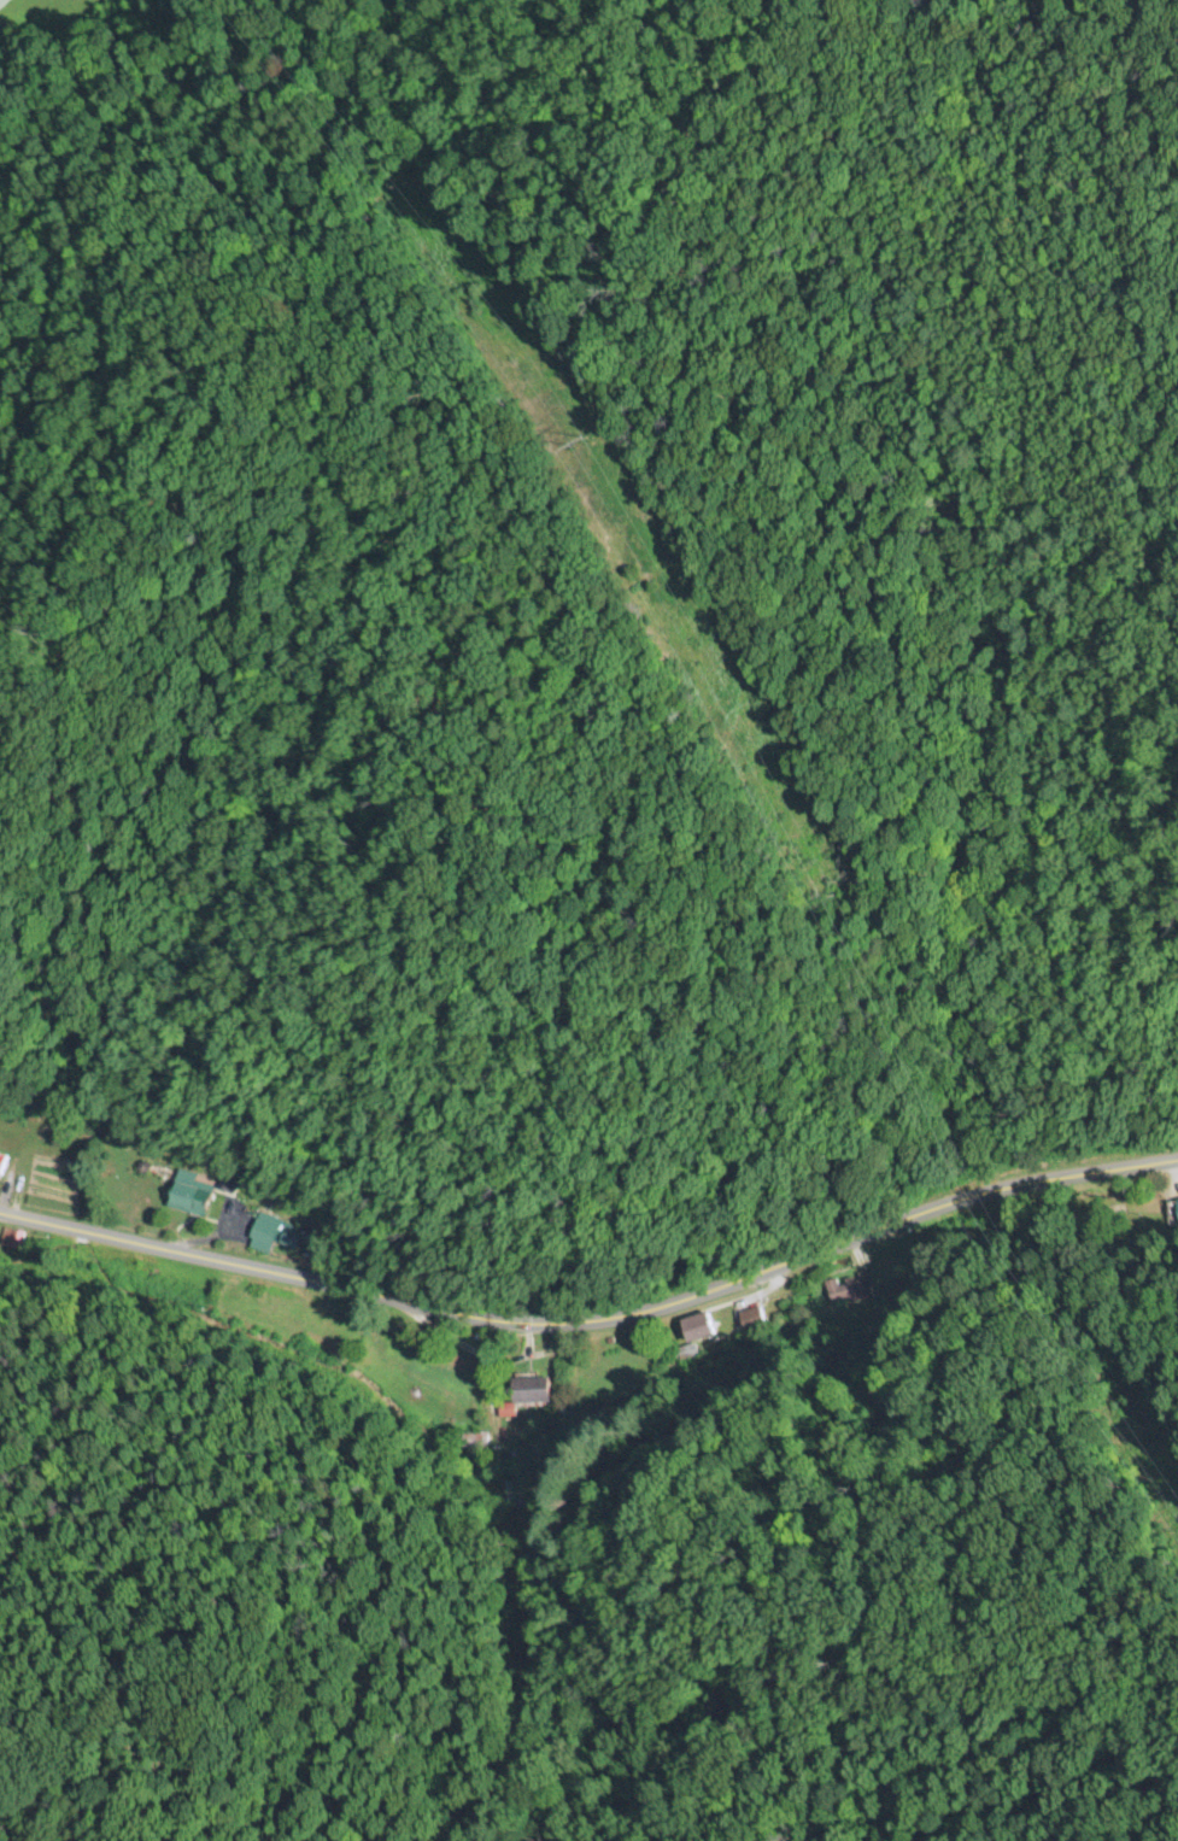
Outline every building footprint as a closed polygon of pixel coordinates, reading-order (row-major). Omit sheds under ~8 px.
[(165,1205),(202,1215),(211,1180),(174,1171),(165,1205)] [(1172,1224),(1177,1223),(1177,1198),(1169,1199),(1172,1224)] [(244,1246),(267,1254),(272,1241),(295,1249),(303,1228),(257,1211),(244,1246)] [(840,1277),(826,1278),(827,1299),(874,1297),(872,1271),(840,1273),(840,1277)] [(681,1317),(687,1344),(715,1337),(708,1310),(681,1317)] [(509,1377),(510,1411),(501,1411),(501,1414),(515,1413),(515,1403),(550,1402),(549,1375),(509,1377)] [(488,1432),(462,1432),(462,1446),(488,1446),(488,1432)]
